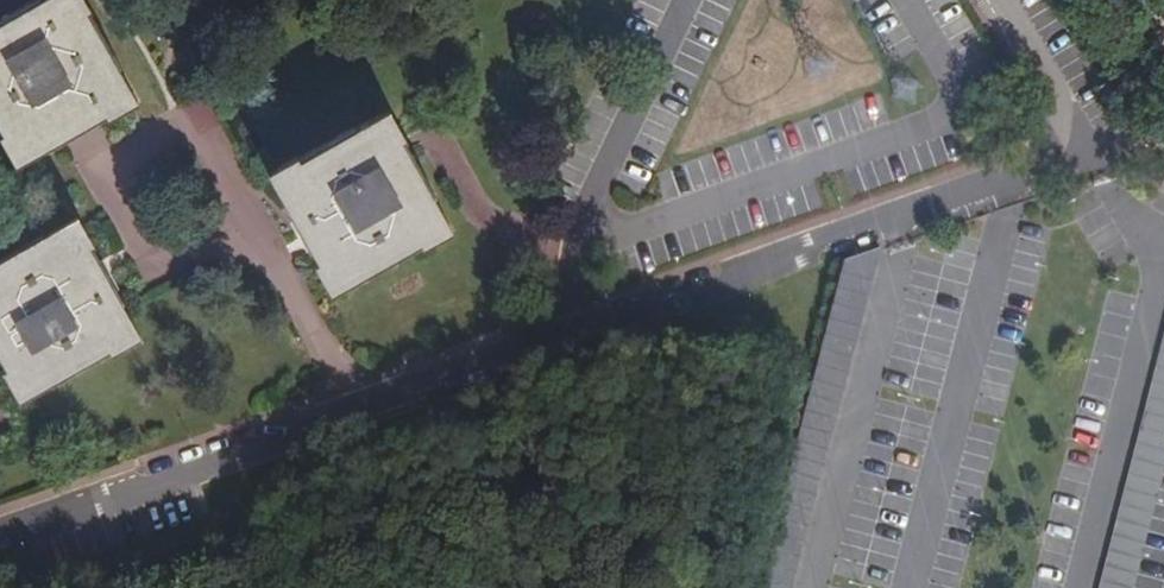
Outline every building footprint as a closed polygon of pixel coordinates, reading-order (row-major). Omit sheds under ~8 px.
[(87,14),(91,12),(84,0),(41,0),(0,23),(0,133),(1,134),(0,135),(0,140),(14,166),(105,116),(108,121),(138,103),(87,14)] [(453,231),(403,142),(407,139),(389,109),(300,159),(299,156),(267,174),(317,263),(314,265),(330,295),(420,244),(423,248),(453,231)] [(91,250),(95,248),(77,217),(0,261),(0,362),(5,370),(2,372),(19,403),(109,352),(111,356),(141,339),(91,250)] [(884,253),(847,263),(763,587),(797,587),(884,253)] [(1101,587),(1138,587),(1163,489),(1163,349),(1101,587)]
